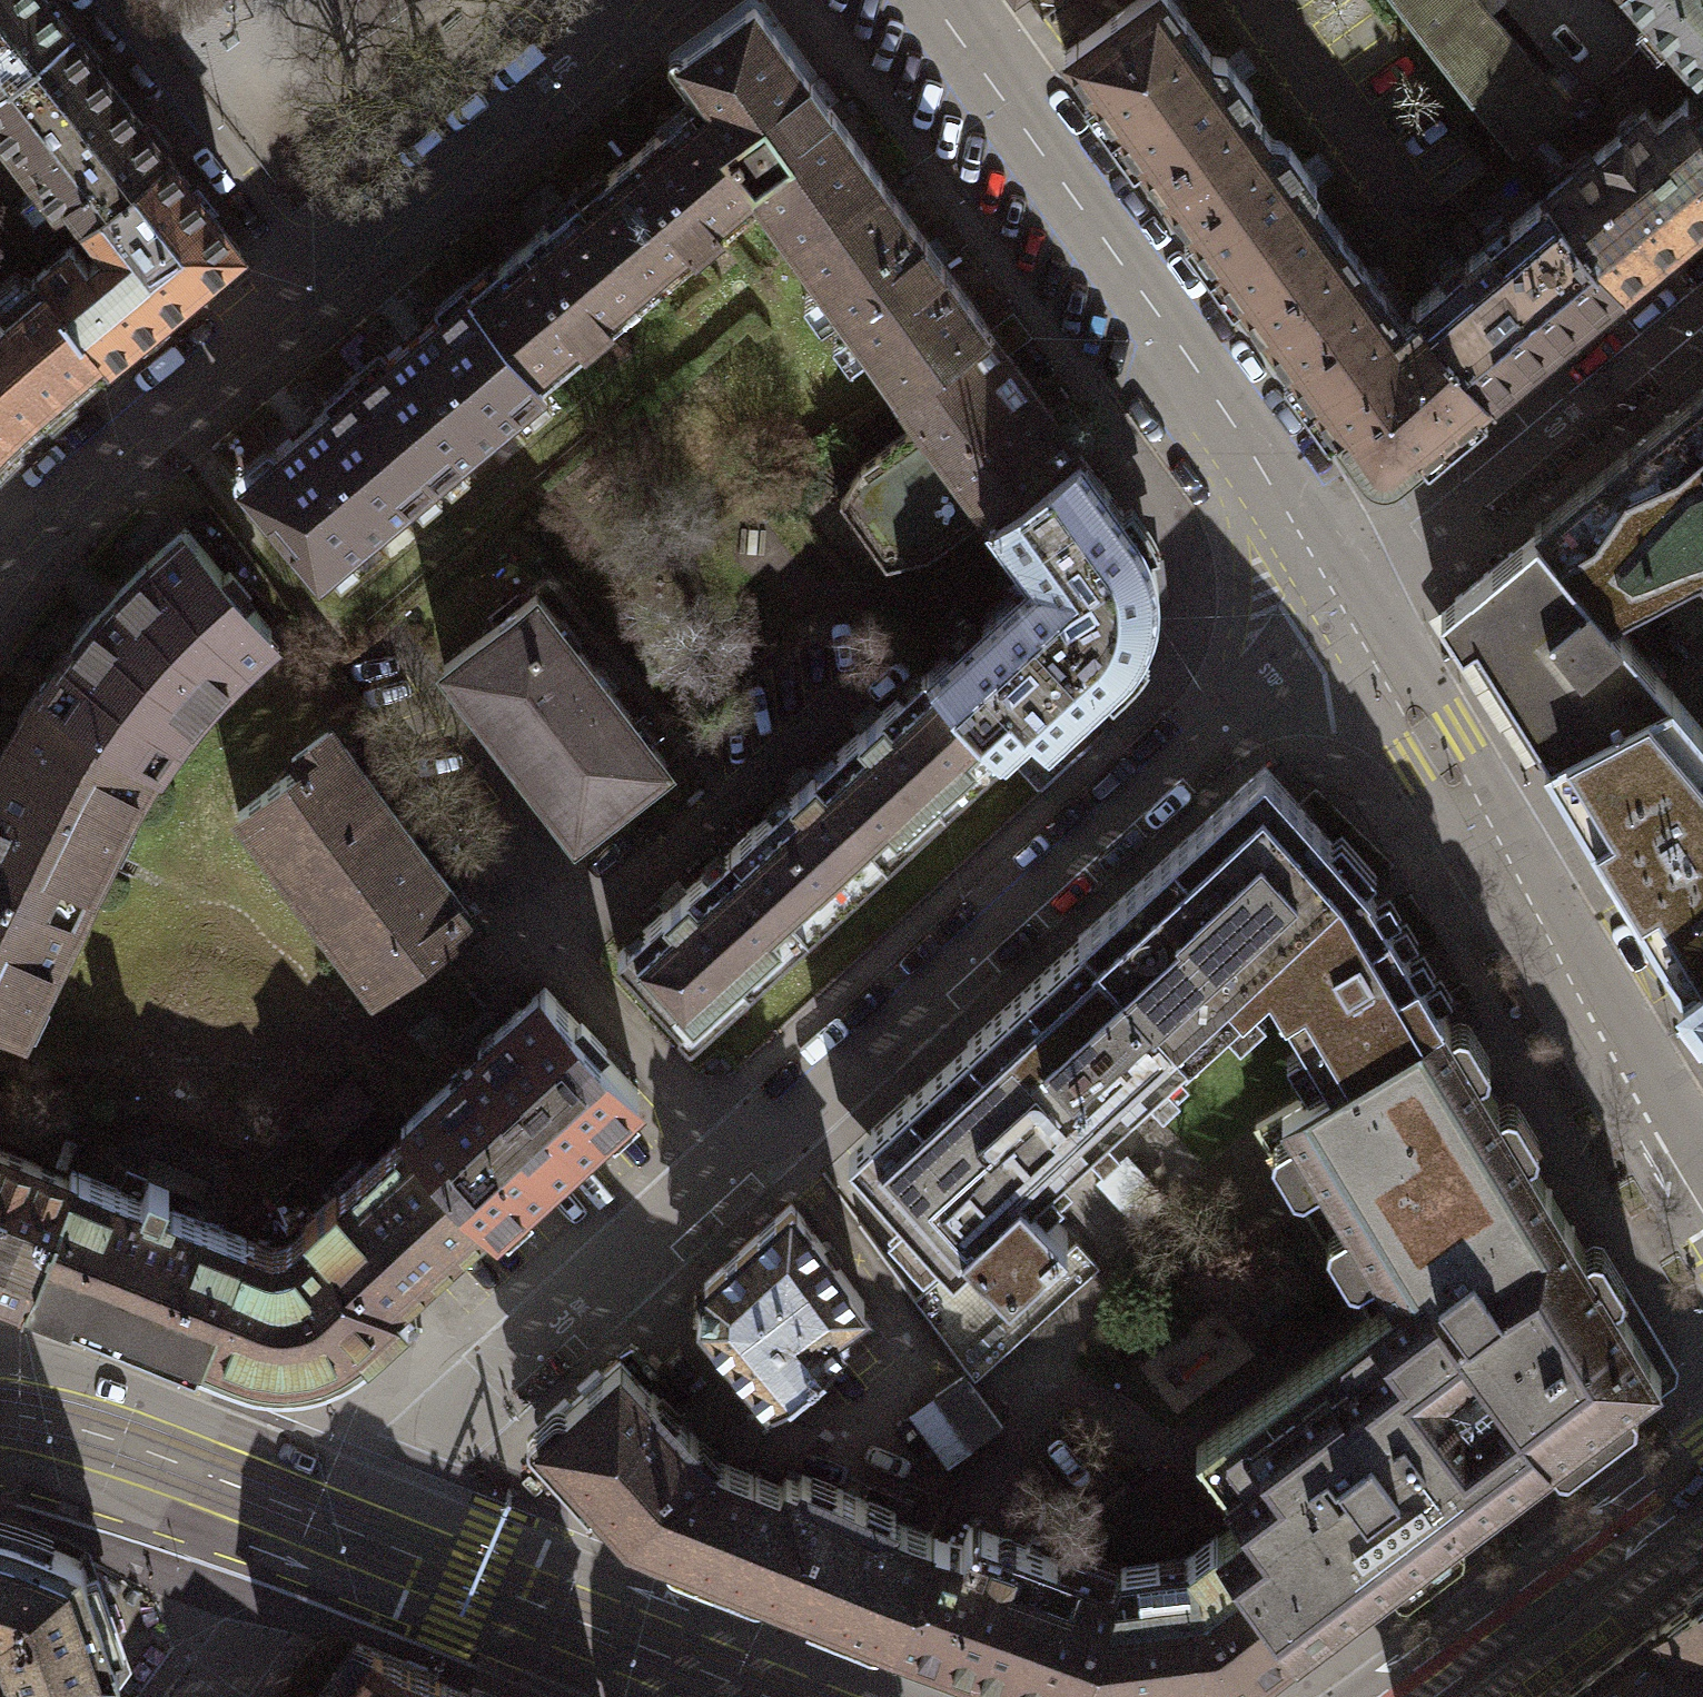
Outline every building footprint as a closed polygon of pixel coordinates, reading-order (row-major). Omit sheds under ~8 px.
[(47,0),(0,0),(0,82),(69,29),(47,0)] [(1263,127),(1245,101),(1253,96),(1225,57),(1212,56),(1172,0),(1137,0),(1065,52),(1093,92),(1084,98),(1108,131),(1117,125),(1168,195),(1263,127)] [(1514,152),(1570,106),(1480,0),(1396,0),(1514,152)] [(1702,73),(1702,72),(1702,0),(1639,0),(1702,73)] [(766,192),(758,198),(790,242),(881,177),(754,2),(677,57),(703,93),(691,104),(766,192)] [(82,219),(166,154),(69,29),(0,82),(0,133),(58,207),(67,199),(82,219)] [(1620,288),(1702,219),(1702,118),(1694,108),(1697,106),(1688,97),(1672,110),(1657,122),(1647,110),(1546,195),(1620,288)] [(1697,106),(1694,108),(1702,118),(1702,101),(1697,106)] [(691,104),(580,197),(654,285),(758,198),(766,192),(691,104)] [(1270,335),(1365,267),(1314,197),(1317,184),(1290,147),(1282,152),(1263,127),(1168,195),(1219,264),(1210,271),(1233,303),(1242,297),(1270,335)] [(38,273),(106,361),(240,249),(166,154),(82,219),(106,250),(88,264),(74,245),(38,273)] [(988,326),(881,177),(790,242),(898,391),(988,326)] [(1620,288),(1546,195),(1413,304),(1418,309),(1489,395),(1620,288)] [(543,378),(654,285),(580,197),(469,290),(543,378)] [(1365,267),(1270,335),(1293,367),(1283,373),(1307,406),(1316,400),(1363,466),(1369,472),(1377,475),(1385,476),(1394,474),(1401,470),(1421,453),(1428,462),(1455,440),(1447,431),(1489,395),(1418,309),(1404,321),(1365,267)] [(26,429),(68,393),(106,361),(38,273),(0,304),(0,456),(26,429)] [(469,290),(359,382),(433,470),(543,378),(469,290)] [(885,564),(926,555),(985,513),(990,520),(1081,454),(988,326),(898,391),(920,422),(861,463),(839,501),(885,564)] [(319,565),(433,470),(359,382),(245,477),(319,565)] [(1536,530),(1608,616),(1612,617),(1701,570),(1702,573),(1702,388),(1537,526),(1536,530)] [(1134,528),(1081,454),(990,520),(1015,554),(1019,554),(1024,551),(1042,576),(1028,589),(1024,586),(1019,586),(927,670),(1002,753),(1034,725),(1049,741),(1119,675),(1137,657),(1149,634),(1152,620),(1155,605),(1155,594),(1155,584),(1152,563),(1144,545),(1134,528)] [(85,629),(44,685),(156,758),(181,723),(209,689),(239,658),(271,630),(244,598),(251,592),(228,566),(223,571),(186,527),(141,568),(85,629)] [(1477,635),(1551,750),(1672,687),(1612,617),(1608,616),(1536,530),(1441,609),(1463,643),(1477,635)] [(535,594),(443,666),(575,836),(668,764),(611,691),(615,689),(595,663),(592,666),(535,594)] [(890,856),(1002,753),(927,670),(880,713),(877,709),(856,729),(859,732),(814,773),(890,856)] [(156,758),(44,685),(0,765),(0,885),(73,920),(113,838),(156,758)] [(1693,712),(1672,687),(1551,750),(1544,754),(1561,781),(1685,985),(1702,1016),(1702,724),(1693,712)] [(335,739),(237,811),(373,992),(471,920),(335,739)] [(1444,1012),(1369,888),(1372,885),(1265,767),(1083,932),(1191,1050),(1269,980),(1329,1080),(1444,1012)] [(806,932),(890,856),(814,773),(812,775),(809,772),(789,791),(792,794),(730,849),(806,932)] [(693,1036),(806,932),(730,849),(686,890),(684,887),(662,907),(665,909),(617,953),(693,1036)] [(20,1029),(73,920),(0,885),(0,1020),(20,1029)] [(1186,1055),(1191,1050),(1083,932),(1078,937),(1080,939),(848,1149),(954,1264),(973,1246),(1009,1285),(1068,1231),(1032,1192),(1184,1054),(1186,1055)] [(407,1134),(410,1131),(492,1220),(494,1222),(639,1089),(601,1048),(607,1043),(582,1016),(576,1021),(545,987),(477,1049),(481,1053),(401,1126),(407,1134)] [(1253,1126),(1366,1313),(1367,1315),(1416,1278),(1549,1455),(1661,1370),(1444,1012),(1329,1080),(1253,1126)] [(357,1364),(380,1345),(409,1318),(398,1307),(492,1220),(410,1131),(407,1134),(338,1198),(335,1195),(304,1223),(307,1226),(292,1239),(285,1245),(279,1247),(273,1247),(268,1247),(246,1239),(197,1363),(246,1382),(264,1385),(285,1386),(307,1384),(335,1376),(357,1364)] [(1169,1196),(1127,1150),(1095,1180),(1138,1226),(1169,1196)] [(24,1294),(70,1179),(0,1151),(0,1284),(24,1294)] [(24,1294),(197,1363),(246,1239),(162,1205),(169,1187),(127,1170),(120,1188),(74,1169),(70,1179),(24,1294)] [(863,1302),(791,1202),(703,1283),(701,1316),(771,1397),(841,1341),(831,1328),(863,1302)] [(1296,1643),(1549,1455),(1416,1278),(1367,1315),(1366,1313),(1195,1441),(1248,1510),(1215,1535),(1296,1643)] [(754,1476),(720,1462),(653,1389),(650,1392),(620,1359),(542,1429),(542,1440),(568,1468),(560,1476),(590,1508),(597,1500),(628,1534),(717,1569),(754,1476)] [(965,1374),(936,1395),(974,1446),(1002,1426),(965,1374)] [(923,1505),(913,1501),(897,1511),(801,1473),(798,1481),(786,1476),(782,1487),(754,1476),(717,1569),(895,1639),(933,1535),(946,1509),(941,1498),(928,1492),(923,1505)] [(1168,1534),(1129,1482),(1079,1519),(1125,1535),(1117,1557),(1169,1550),(1168,1534)] [(933,1535),(895,1639),(1057,1696),(1150,1696),(1219,1688),(1239,1683),(1258,1673),(1296,1643),(1215,1535),(1188,1556),(1122,1563),(1117,1578),(1089,1568),(1091,1561),(1113,1569),(1117,1557),(1125,1535),(1079,1519),(1056,1510),(1041,1551),(969,1525),(962,1545),(933,1535)] [(81,1555),(47,1539),(12,1526),(0,1523),(0,1615),(81,1555)] [(81,1555),(0,1615),(0,1696),(98,1696),(120,1666),(81,1555)] [(1558,1696),(1702,1696),(1702,1589),(1558,1696)] [(471,1687),(357,1642),(317,1696),(467,1696),(471,1687)] [(467,1696),(497,1696),(471,1687),(467,1696)]
